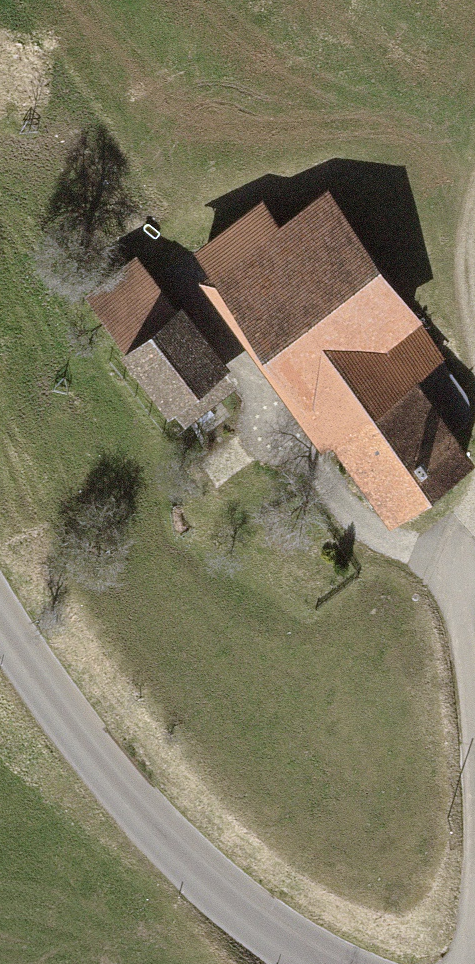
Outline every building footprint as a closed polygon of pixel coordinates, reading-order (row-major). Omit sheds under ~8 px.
[(216,281),(210,285),(298,408),(305,403),(387,517),(465,461),(406,378),(438,355),(328,202),(282,235),(263,208),(197,255),(216,281)] [(132,359),(126,363),(177,429),(237,382),(186,317),(182,320),(136,261),(86,300),(132,359)]
